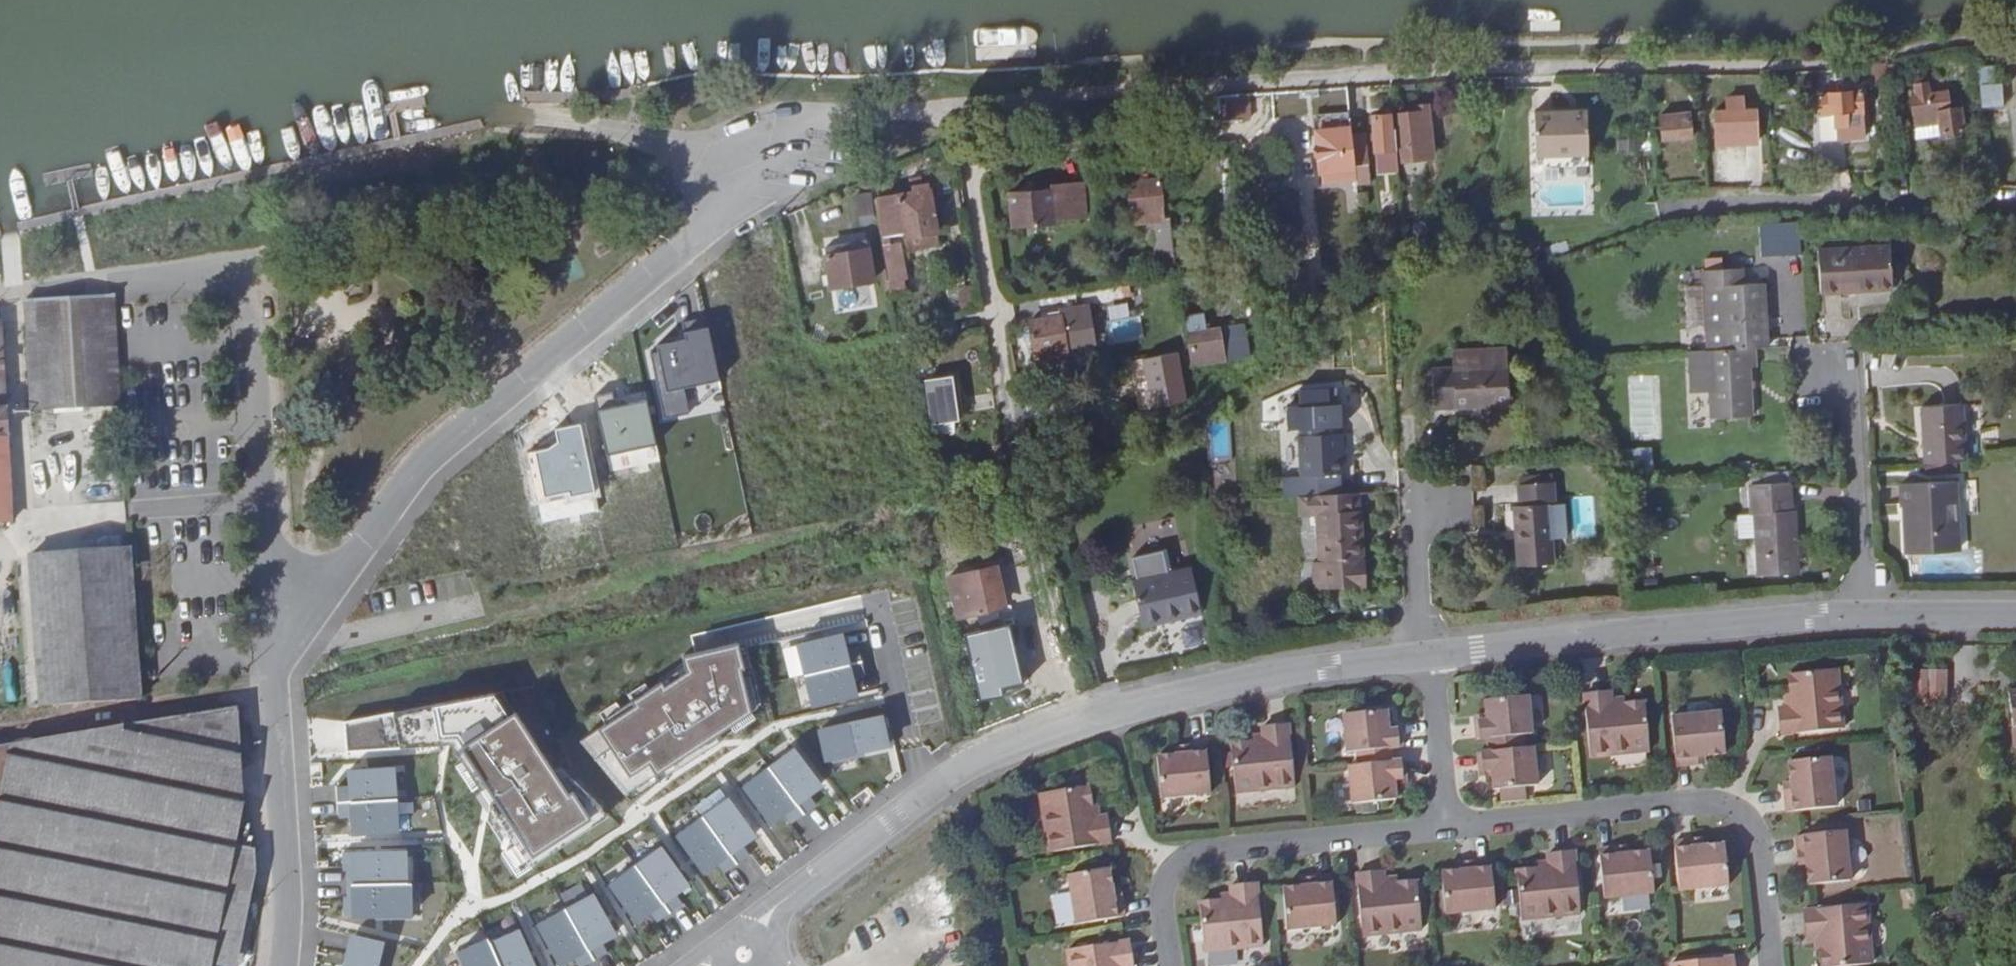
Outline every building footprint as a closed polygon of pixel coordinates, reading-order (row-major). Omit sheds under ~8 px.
[(1996,65),(1976,67),(1977,82),(1997,81),(1996,65)] [(1981,84),(1982,108),(2005,107),(2004,83),(1981,84)] [(1915,95),(1928,93),(1927,85),(1915,86),(1915,95)] [(1864,123),(1861,90),(1820,93),(1823,137),(1838,136),(1837,126),(1864,123)] [(1947,91),(1928,93),(1915,95),(1911,96),(1913,114),(1916,114),(1930,112),(1931,120),(1932,125),(1939,124),(1941,133),(1963,131),(1960,109),(1950,110),(1947,91)] [(1240,93),(1219,95),(1221,119),(1241,118),(1241,109),(1240,93)] [(1251,93),(1240,93),(1241,109),(1252,108),(1251,93)] [(1731,108),(1746,106),(1745,94),(1730,96),(1731,108)] [(1758,105),(1746,106),(1731,108),(1719,109),(1721,129),(1760,125),(1758,105)] [(1403,147),(1423,144),(1423,142),(1431,141),(1430,133),(1432,133),(1430,110),(1400,113),(1403,147)] [(1590,112),(1537,115),(1540,157),(1592,153),(1590,112)] [(1917,122),(1931,120),(1930,112),(1916,114),(1917,122)] [(1662,114),(1663,125),(1674,124),(1674,117),(1673,113),(1662,114)] [(1401,168),(1398,129),(1392,129),(1391,114),(1375,115),(1380,169),(1401,168)] [(1674,124),(1663,125),(1664,139),(1694,135),(1692,116),(1674,117),(1674,124)] [(1643,147),(1641,127),(1620,129),(1622,149),(1643,147)] [(1354,134),(1353,130),(1321,133),(1323,168),(1339,167),(1340,180),(1347,180),(1358,179),(1354,134)] [(1366,133),(1354,134),(1358,179),(1358,183),(1369,182),(1366,133)] [(1423,148),(1423,144),(1403,147),(1403,149),(1404,151),(1405,152),(1407,153),(1419,152),(1421,151),(1422,149),(1423,148)] [(1104,215),(1100,179),(1068,182),(1068,187),(1013,191),(1016,228),(1064,223),(1064,218),(1104,215)] [(1133,207),(1163,204),(1160,179),(1131,182),(1133,207)] [(1358,179),(1347,180),(1349,210),(1360,209),(1358,183),(1358,179)] [(905,235),(936,230),(933,209),(939,208),(936,187),(929,188),(929,183),(919,185),(919,189),(879,197),(885,234),(904,231),(905,235)] [(859,216),(875,214),(872,192),(856,195),(859,216)] [(1172,215),(1171,204),(1163,204),(1133,207),(1135,219),(1172,215)] [(1761,256),(1801,254),(1800,222),(1760,224),(1761,256)] [(938,243),(936,230),(905,235),(907,248),(938,243)] [(867,240),(845,244),(846,251),(827,254),(832,286),(836,285),(837,290),(845,289),(844,284),(859,281),(868,280),(873,279),(867,240)] [(1889,287),(1886,242),(1815,245),(1817,290),(1889,287)] [(846,251),(845,244),(825,247),(827,254),(846,251)] [(886,249),(891,280),(901,279),(905,278),(900,247),(886,249)] [(888,278),(885,260),(877,263),(880,280),(888,278)] [(1719,349),(1750,347),(1763,346),(1759,281),(1737,282),(1736,266),(1696,268),(1697,284),(1715,283),(1719,349)] [(891,280),(889,281),(891,288),(902,286),(901,279),(891,280)] [(971,288),(958,290),(961,307),(974,305),(971,288)] [(26,301),(26,304),(32,409),(121,403),(116,312),(115,296),(26,301)] [(1702,309),(1689,312),(1693,331),(1706,328),(1702,309)] [(1066,347),(1060,311),(1050,313),(1051,317),(1031,321),(1036,353),(1047,351),(1047,357),(1058,355),(1057,349),(1066,347)] [(1243,356),(1238,325),(1210,329),(1207,313),(1189,316),(1197,363),(1243,356)] [(14,522),(3,324),(0,324),(0,523),(14,522)] [(688,340),(659,345),(660,352),(651,353),(663,419),(692,414),(687,388),(722,382),(711,324),(686,329),(688,340)] [(1719,349),(1701,351),(1706,416),(1747,413),(1744,365),(1751,365),(1750,347),(1719,349)] [(1453,350),(1454,365),(1507,363),(1507,348),(1453,350)] [(1165,354),(1166,365),(1178,363),(1180,379),(1185,378),(1183,363),(1189,362),(1188,350),(1165,354)] [(1178,363),(1166,365),(1156,366),(1159,383),(1168,382),(1172,402),(1189,399),(1185,378),(1180,379),(1178,363)] [(1507,363),(1454,365),(1432,366),(1434,402),(1455,402),(1456,407),(1510,405),(1507,363)] [(952,397),(950,385),(949,377),(926,381),(931,421),(960,416),(958,397),(952,397)] [(956,384),(950,385),(952,397),(958,397),(956,384)] [(646,392),(597,402),(609,458),(657,448),(646,392)] [(1919,408),(1922,464),(1950,463),(1961,462),(1959,405),(1919,408)] [(1306,434),(1335,433),(1334,418),(1305,420),(1306,434)] [(550,447),(527,452),(536,505),(597,494),(584,421),(555,427),(557,442),(550,447)] [(1345,471),(1342,432),(1335,433),(1306,434),(1299,435),(1301,474),(1345,471)] [(1629,448),(1631,476),(1655,475),(1653,447),(1629,448)] [(1551,502),(1550,481),(1515,482),(1516,504),(1511,505),(1514,564),(1549,562),(1545,504),(1551,502)] [(1954,543),(1951,481),(1898,484),(1899,507),(1903,506),(1905,547),(1954,543)] [(1785,484),(1746,486),(1747,515),(1754,514),(1755,538),(1753,538),(1754,575),(1794,573),(1790,512),(1787,512),(1785,484)] [(1353,491),(1310,494),(1311,511),(1316,511),(1318,562),(1299,562),(1300,588),(1360,584),(1359,559),(1355,559),(1354,541),(1358,541),(1356,508),(1353,508),(1353,491)] [(1905,555),(1955,552),(1954,543),(1905,547),(1905,555)] [(18,555),(28,705),(140,699),(131,546),(18,555)] [(998,606),(995,599),(992,585),(1001,584),(997,564),(957,570),(946,573),(955,615),(998,606)] [(1133,582),(1145,627),(1202,614),(1191,567),(1133,582)] [(992,585),(995,599),(1004,598),(1001,584),(992,585)] [(1009,625),(965,635),(979,701),(1001,696),(1000,688),(1021,683),(1009,625)] [(846,633),(798,645),(807,680),(864,666),(861,647),(850,650),(846,633)] [(681,672),(582,740),(628,798),(760,707),(743,644),(680,658),(681,672)] [(864,666),(807,680),(814,709),(860,698),(855,680),(867,677),(864,666)] [(1788,703),(1784,703),(1779,704),(1781,730),(1786,730),(1842,726),(1837,666),(1788,670),(1790,691),(1787,690),(1788,703)] [(1936,706),(1929,671),(1920,670),(1919,706),(1936,706)] [(1950,672),(1929,671),(1936,706),(1950,706),(1950,672)] [(1605,703),(1604,697),(1604,692),(1577,695),(1583,756),(1642,751),(1638,703),(1618,704),(1618,702),(1605,703)] [(1478,700),(1479,713),(1480,721),(1468,723),(1469,740),(1479,738),(1514,734),(1524,733),(1521,696),(1478,700)] [(497,698),(345,723),(351,754),(455,745),(466,764),(459,768),(521,871),(611,819),(563,772),(553,779),(497,698)] [(1383,723),(1381,708),(1338,713),(1341,752),(1352,750),(1387,746),(1397,745),(1395,729),(1384,730),(1383,723)] [(219,713),(221,718),(240,813),(237,826),(238,838),(243,812),(236,711),(219,713)] [(1685,754),(1698,753),(1720,751),(1716,711),(1667,714),(1670,759),(1670,764),(1686,761),(1685,754)] [(219,713),(141,724),(141,734),(221,718),(219,713)] [(885,713),(822,727),(830,762),(893,748),(885,713)] [(1480,721),(1479,713),(1468,716),(1468,723),(1480,721)] [(236,849),(238,849),(238,838),(237,826),(240,813),(221,718),(141,734),(141,724),(9,743),(10,763),(5,785),(0,784),(0,965),(212,965),(236,849)] [(1393,722),(1383,723),(1384,730),(1395,729),(1393,722)] [(1256,738),(1243,739),(1243,743),(1225,744),(1229,793),(1288,787),(1283,726),(1255,728),(1256,733),(1256,738)] [(1515,746),(1514,734),(1479,738),(1480,750),(1515,746)] [(1200,745),(1182,746),(1183,753),(1170,754),(1149,756),(1152,797),(1201,794),(1200,751),(1200,745)] [(1526,745),(1515,746),(1480,750),(1471,751),(1473,767),(1484,766),(1485,774),(1487,787),(1529,783),(1526,745)] [(795,746),(770,765),(808,814),(816,807),(811,800),(827,788),(795,746)] [(1387,746),(1352,750),(1354,763),(1388,759),(1387,746)] [(1698,761),(1698,753),(1685,754),(1686,761),(1698,761)] [(1788,756),(1790,778),(1791,790),(1783,791),(1784,807),(1797,806),(1832,803),(1828,753),(1788,756)] [(1388,759),(1354,763),(1343,764),(1347,803),(1390,796),(1389,782),(1389,775),(1400,773),(1398,758),(1388,759)] [(808,814),(770,765),(742,786),(774,826),(788,815),(795,824),(808,814)] [(342,805),(404,802),(402,767),(351,770),(352,787),(341,788),(342,805)] [(1389,775),(1389,782),(1401,780),(1400,773),(1389,775)] [(1791,790),(1790,778),(1782,779),(1783,791),(1791,790)] [(1095,817),(1092,804),(1090,804),(1086,785),(1038,793),(1047,852),(1105,842),(1110,841),(1105,815),(1100,816),(1095,817)] [(728,795),(703,814),(741,863),(749,855),(744,849),(760,837),(728,795)] [(405,834),(404,802),(342,805),(343,816),(351,815),(352,835),(405,834)] [(1097,803),(1092,804),(1095,817),(1100,816),(1097,803)] [(741,863),(703,814),(675,835),(706,875),(721,864),(728,873),(741,863)] [(1803,847),(1805,859),(1807,880),(1847,876),(1843,827),(1799,831),(1794,832),(1795,847),(1803,847)] [(1696,835),(1684,836),(1685,844),(1697,843),(1696,835)] [(1685,844),(1684,836),(1668,838),(1669,846),(1673,886),(1723,882),(1720,858),(1719,841),(1697,843),(1685,844)] [(662,843),(637,862),(675,911),(684,904),(679,897),(694,886),(662,843)] [(1622,843),(1609,844),(1610,852),(1623,851),(1622,843)] [(1610,852),(1609,844),(1593,846),(1594,852),(1598,894),(1648,888),(1644,849),(1623,851),(1610,852)] [(1797,860),(1805,859),(1803,847),(1795,847),(1797,860)] [(1541,851),(1542,857),(1542,862),(1529,863),(1529,865),(1510,867),(1515,917),(1574,911),(1569,854),(1569,848),(1541,851)] [(238,849),(236,849),(212,965),(236,965),(241,888),(238,849)] [(256,851),(238,849),(241,888),(236,965),(239,965),(258,870),(256,851)] [(411,851),(343,852),(343,872),(348,872),(348,886),(411,885),(411,851)] [(1484,857),(1468,859),(1469,866),(1457,867),(1436,870),(1437,875),(1440,910),(1489,905),(1485,870),(1484,857)] [(1469,866),(1468,859),(1456,860),(1457,867),(1469,866)] [(675,911),(637,862),(610,884),(641,924),(655,913),(662,922),(675,911)] [(1125,915),(1122,898),(1115,900),(1112,888),(1110,867),(1069,874),(1078,923),(1119,916),(1125,915)] [(1378,880),(1378,874),(1377,869),(1351,871),(1352,877),(1357,934),(1416,927),(1411,877),(1392,879),(1378,880)] [(1325,874),(1310,875),(1310,883),(1298,884),(1277,887),(1281,928),(1330,923),(1326,879),(1325,874)] [(1310,883),(1310,875),(1297,877),(1298,884),(1310,883)] [(1224,884),(1224,890),(1225,895),(1212,897),(1213,899),(1193,901),(1195,915),(1199,950),(1257,944),(1251,890),(1250,882),(1224,884)] [(411,885),(348,886),(348,897),(345,897),(345,917),(412,916),(411,885)] [(1115,900),(1122,898),(1120,887),(1112,888),(1115,900)] [(594,890),(567,906),(599,959),(608,953),(604,946),(621,936),(594,890)] [(1814,932),(1814,945),(1817,945),(1819,964),(1868,960),(1863,902),(1808,906),(1801,906),(1803,933),(1809,932),(1814,932)] [(567,906),(537,924),(562,965),(566,965),(579,959),(583,965),(588,965),(599,959),(567,906)] [(353,935),(382,939),(384,927),(354,924),(353,935)] [(490,937),(503,965),(537,965),(518,924),(490,937)] [(459,951),(465,965),(503,965),(490,937),(459,951)] [(1133,965),(1129,939),(1123,940),(1068,949),(1071,965),(1129,965),(1133,965)] [(350,942),(345,965),(380,965),(384,950),(350,942)] [(1727,953),(1665,959),(1666,965),(1729,965),(1727,953)]
